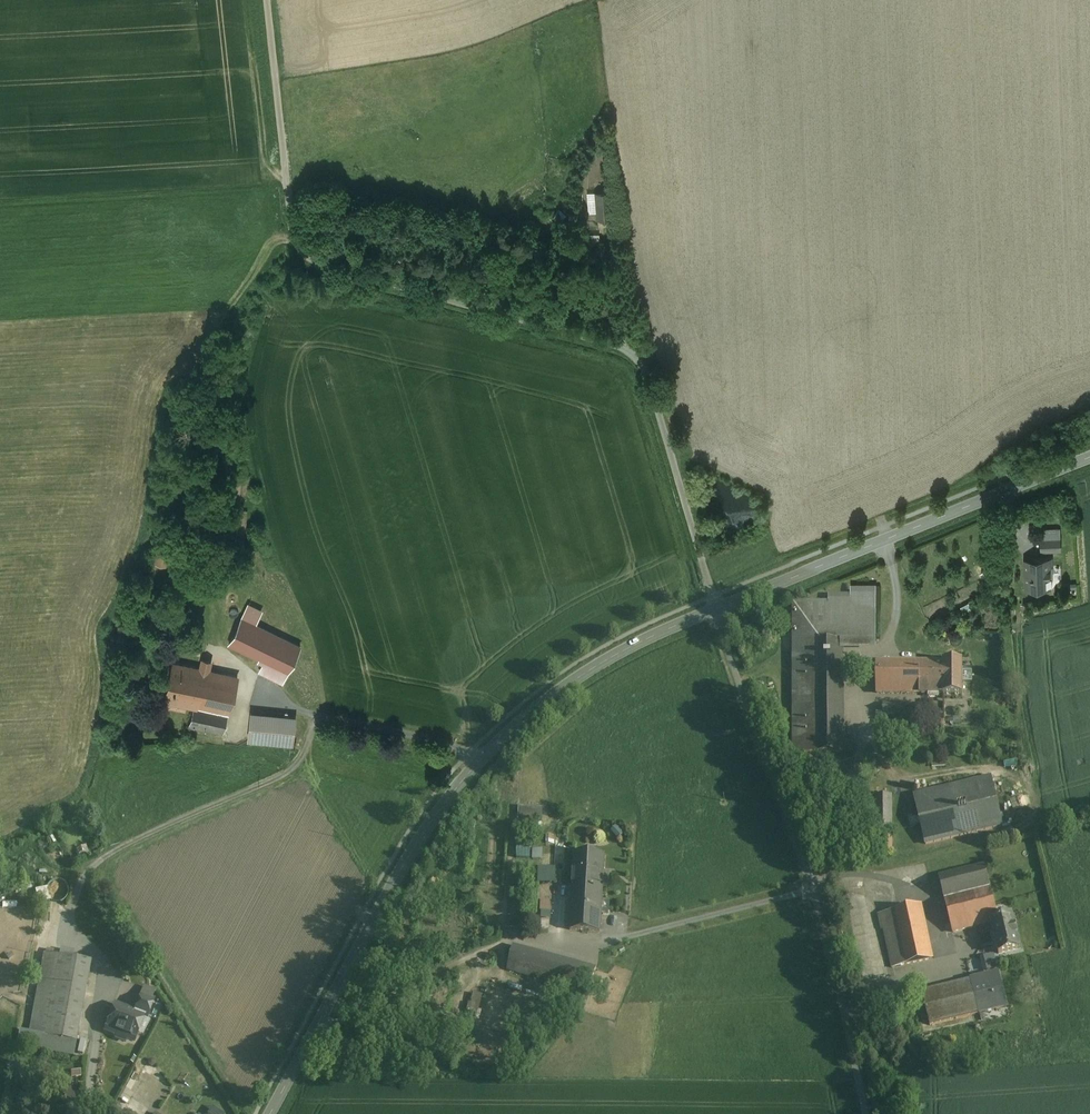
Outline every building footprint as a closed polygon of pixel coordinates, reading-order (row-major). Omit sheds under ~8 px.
[(611,196),(589,197),(590,218),(598,217),(599,225),(613,225),(611,196)] [(1060,538),(1042,538),(1042,551),(1061,550),(1060,538)] [(1051,559),(1026,561),(1027,588),(1053,587),(1051,559)] [(829,603),(794,603),(793,641),(843,641),(876,641),(876,586),(851,586),(851,596),(829,596),(829,603)] [(248,604),(228,644),(266,662),(261,672),(282,683),(300,647),(255,625),(262,611),(248,604)] [(843,641),(793,641),(793,752),(843,752),(843,641)] [(200,668),(172,662),(164,698),(194,705),(197,705),(206,669),(209,670),(211,661),(202,659),(200,668)] [(933,662),(933,693),(943,693),(943,694),(962,694),(962,661),(943,661),(941,659),(935,659),(933,662)] [(933,662),(876,662),(876,693),(933,693),(933,662)] [(209,670),(206,669),(197,705),(194,705),(189,725),(223,733),(237,677),(209,670)] [(900,704),(883,704),(883,714),(900,714),(900,704)] [(295,718),(251,713),(248,740),(292,744),(295,718)] [(991,777),(914,795),(925,843),(1002,825),(991,777)] [(891,795),(876,795),(876,850),(891,850),(891,795)] [(540,823),(540,805),(520,805),(520,823),(540,823)] [(518,843),(518,856),(533,856),(533,843),(518,843)] [(534,858),(546,858),(546,847),(534,847),(534,858)] [(574,854),(573,886),(602,887),(603,884),(607,885),(607,874),(603,874),(604,855),(574,854)] [(985,864),(938,876),(952,931),(990,921),(990,920),(998,918),(985,864)] [(559,881),(560,866),(542,866),(542,881),(559,881)] [(53,884),(54,895),(66,894),(66,884),(53,884)] [(573,886),(570,930),(600,931),(602,887),(573,886)] [(553,917),(553,899),(542,899),(542,917),(553,917)] [(920,904),(878,913),(882,929),(884,928),(892,967),(932,958),(920,904)] [(511,925),(521,925),(521,914),(511,914),(511,925)] [(990,920),(990,921),(999,952),(1020,946),(1012,914),(998,918),(990,920)] [(596,968),(514,946),(507,969),(590,991),(596,968)] [(91,960),(45,952),(31,1031),(77,1040),(91,960)] [(982,954),(984,967),(999,964),(997,952),(982,954)] [(997,972),(921,991),(929,1023),(1005,1004),(997,972)] [(142,994),(135,1011),(144,1014),(144,1015),(147,1017),(154,998),(142,994)] [(135,1011),(115,1003),(106,1028),(135,1039),(144,1015),(144,1014),(135,1011)] [(78,1050),(84,1051),(86,1039),(79,1038),(78,1050)]
